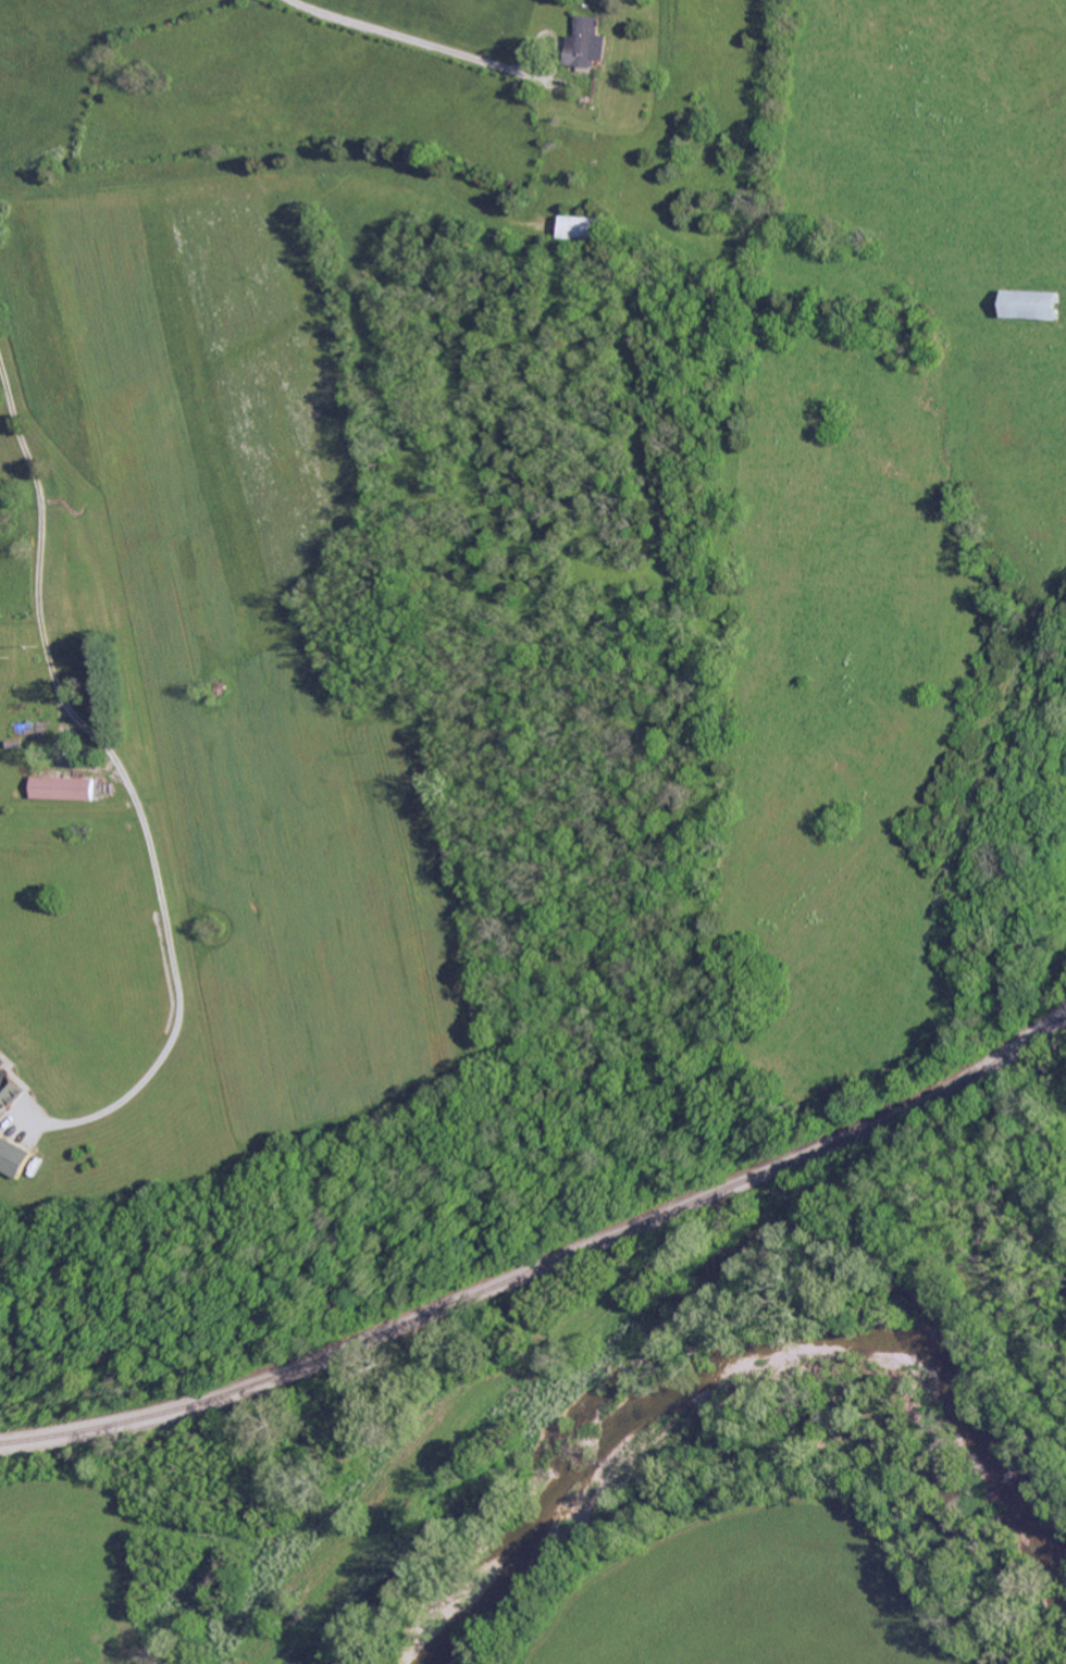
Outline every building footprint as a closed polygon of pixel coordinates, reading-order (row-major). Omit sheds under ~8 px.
[(608,59),(610,35),(603,34),(605,17),(581,14),(579,37),(573,36),(571,50),(580,50),(578,65),(598,67),(599,58),(608,59)] [(1065,320),(1065,292),(1011,290),(1010,318),(1065,320)] [(97,799),(98,776),(36,775),(35,797),(97,799)] [(0,1113),(28,1084),(7,1065),(11,1061),(0,1050),(0,1112),(0,1113)] [(0,1136),(0,1166),(25,1176),(35,1150),(0,1136)]
